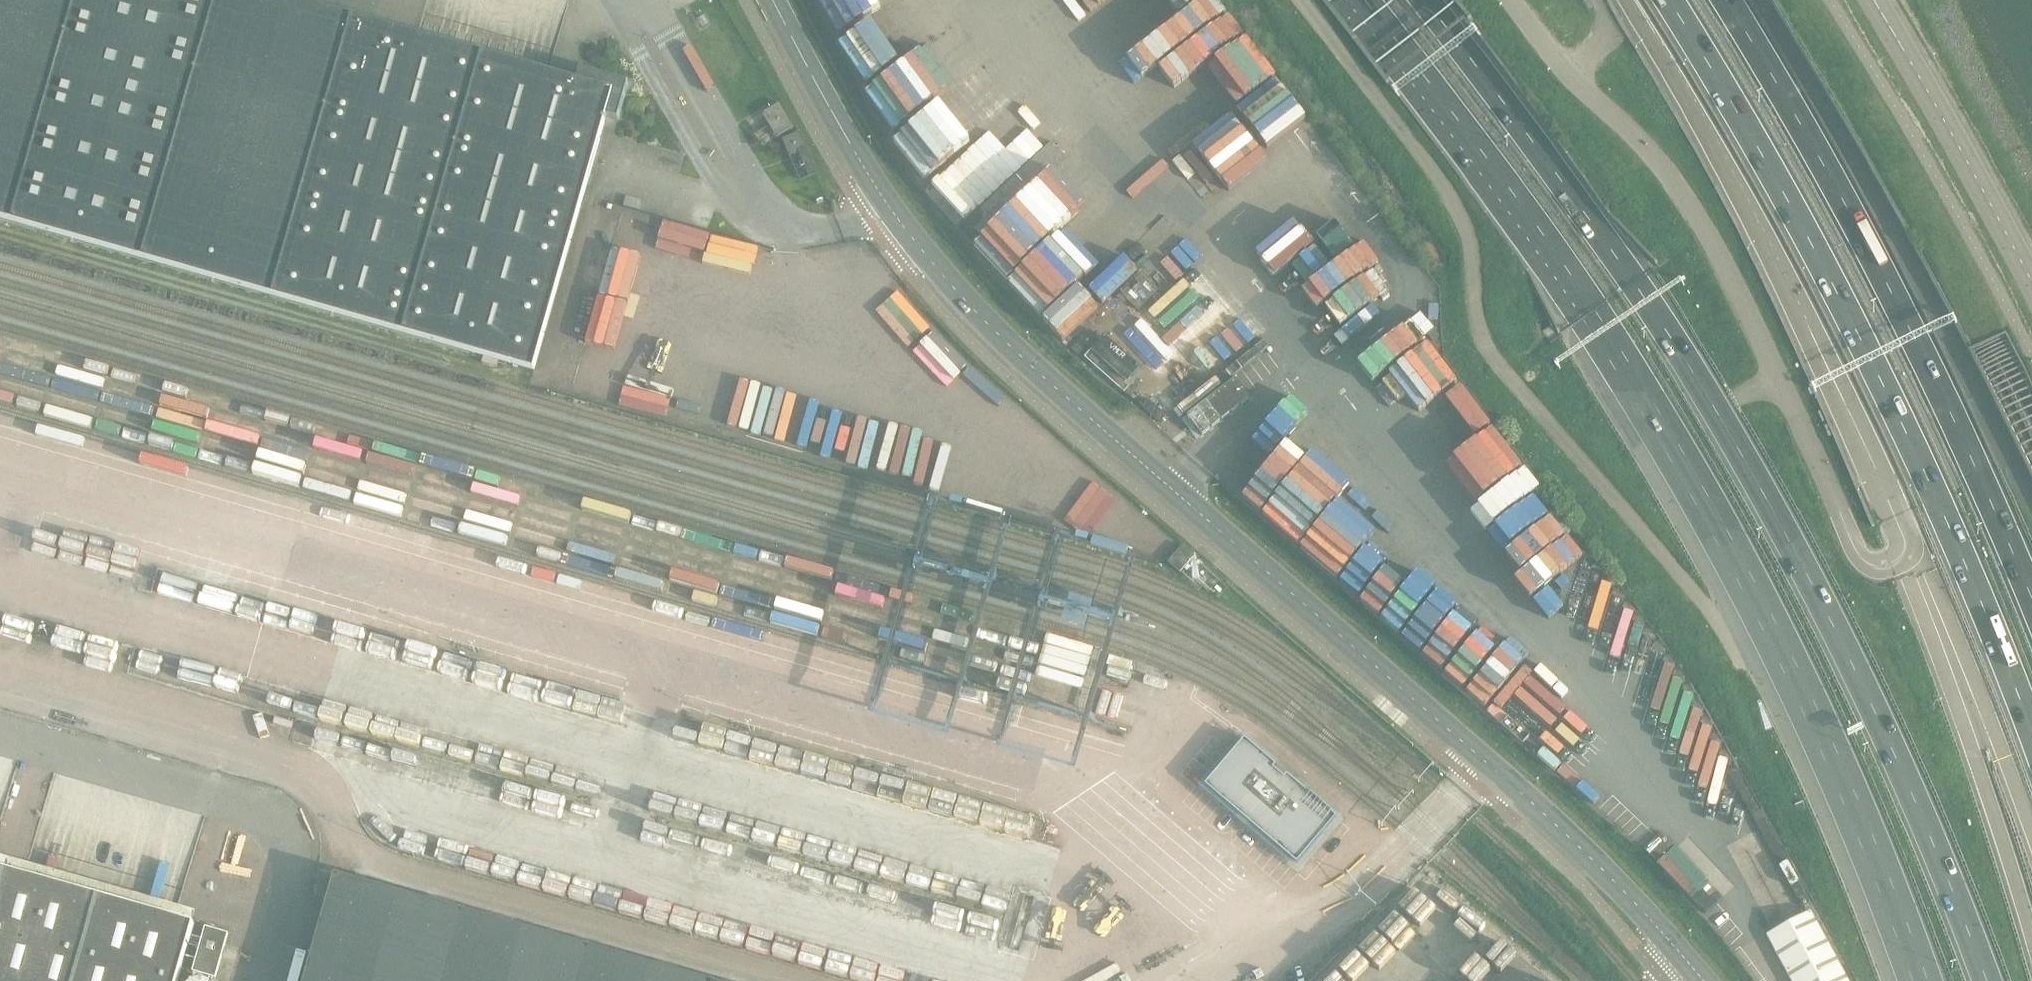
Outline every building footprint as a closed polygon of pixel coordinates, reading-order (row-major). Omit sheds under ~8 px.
[(14,222),(144,259),(274,296),(404,333),(535,371),(585,196),(607,117),(619,120),(629,84),(581,70),(577,82),(549,74),(483,55),(418,36),(353,18),(290,0),(0,0),(0,218),(14,222)] [(795,127),(780,103),(774,107),(763,113),(777,138),(782,135),(795,127)] [(799,180),(816,173),(817,173),(801,132),(783,139),(799,180)] [(1122,388),(1140,368),(1105,336),(1087,355),(1122,388)] [(1236,379),(1187,417),(1188,417),(1202,436),(1251,399),(1236,379)] [(1244,495),(1263,510),(1332,426),(1315,412),(1301,429),(1279,411),(1239,460),(1259,477),(1244,495)] [(1169,563),(1181,574),(1182,573),(1195,559),(1183,548),(1169,563)] [(1245,739),(1205,785),(1297,864),(1337,818),(1287,775),(1285,778),(1274,769),(1276,766),(1245,739)] [(193,920),(175,915),(25,872),(1,865),(0,865),(0,980),(176,980),(193,920)] [(336,876),(306,980),(704,980),(336,876)] [(1505,944),(1430,879),(1394,920),(1464,980),(1472,980),(1505,944)] [(1792,980),(1848,980),(1810,911),(1767,935),(1792,980)] [(205,927),(193,972),(216,978),(228,933),(205,927)]
